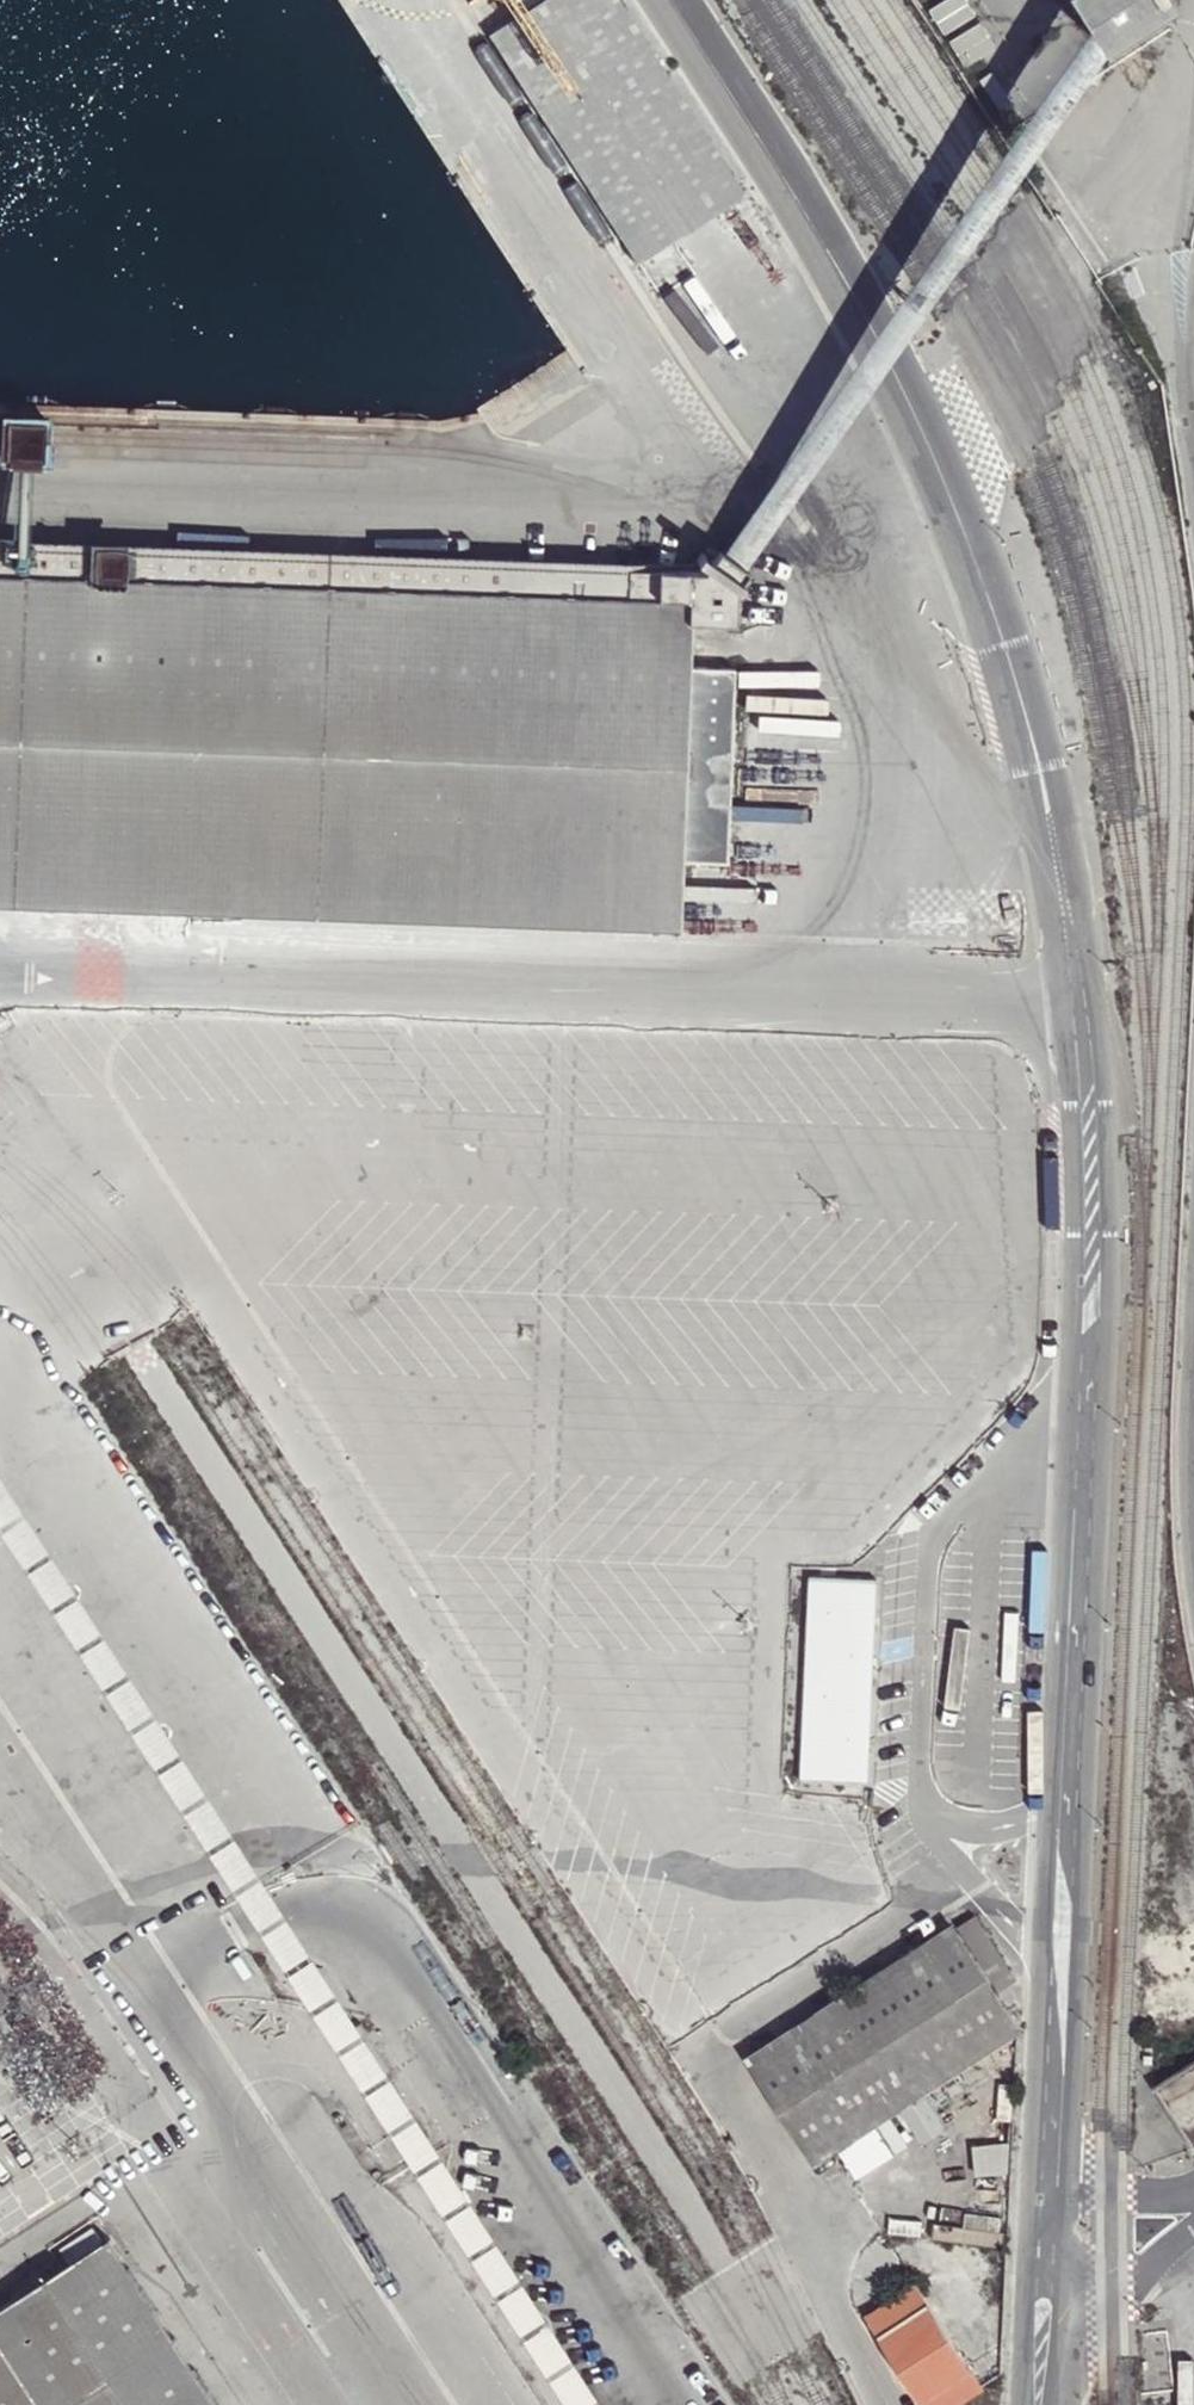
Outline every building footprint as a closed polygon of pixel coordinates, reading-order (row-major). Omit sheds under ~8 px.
[(492,33),(639,259),(743,191),(620,0),(543,0),(492,33)] [(1106,36),(1167,0),(1085,0),(1106,36)] [(742,221),(763,248),(773,240),(751,214),(742,221)] [(683,929),(686,858),(695,669),(696,620),(694,599),(0,574),(0,902),(683,929)] [(695,669),(686,858),(730,861),(740,669),(695,669)] [(573,2404),(608,2404),(522,2271),(0,1466),(0,1518),(573,2404)] [(871,1782),(882,1577),(816,1573),(805,1778),(871,1782)] [(963,1922),(1004,1988),(1020,1978),(978,1912),(963,1922)] [(956,1922),(746,2056),(814,2160),(1022,2026),(956,1922)] [(1156,2085),(1193,2143),(1193,2060),(1156,2085)] [(1010,2136),(978,2134),(976,2164),(1008,2166),(1010,2136)] [(99,2253),(0,2317),(0,2404),(198,2404),(99,2253)] [(918,2284),(866,2316),(879,2335),(930,2304),(918,2284)] [(930,2304),(879,2335),(917,2396),(969,2365),(930,2304)] [(917,2396),(923,2404),(949,2404),(981,2385),(969,2365),(917,2396)]
